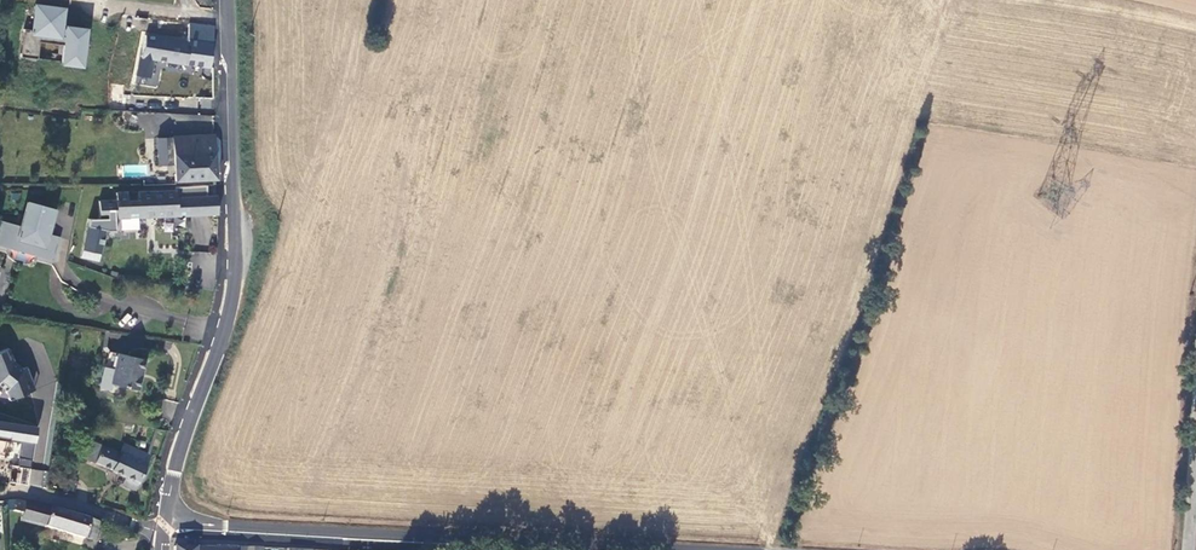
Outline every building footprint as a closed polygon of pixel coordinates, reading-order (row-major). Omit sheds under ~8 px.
[(59,27),(61,10),(35,6),(32,30),(28,30),(28,32),(23,31),(20,57),(37,59),(39,42),(48,43),(49,35),(66,37),(63,63),(79,65),(84,30),(59,27)] [(212,44),(213,31),(188,27),(186,40),(212,44)] [(210,67),(212,44),(186,40),(185,43),(145,36),(140,64),(138,83),(150,85),(154,61),(210,67)] [(219,179),(217,135),(174,137),(175,165),(176,181),(219,179)] [(175,165),(174,137),(159,138),(161,166),(175,165)] [(176,187),(176,192),(176,196),(203,195),(203,185),(176,187)] [(99,218),(217,213),(217,194),(203,195),(176,196),(176,192),(98,195),(99,218)] [(21,227),(1,222),(0,226),(0,245),(48,259),(50,251),(53,252),(56,244),(44,240),(46,234),(47,233),(48,232),(49,231),(49,229),(48,228),(48,226),(48,225),(50,226),(55,209),(28,202),(21,227)] [(97,260),(103,230),(85,226),(79,256),(97,260)] [(215,279),(217,253),(182,250),(179,287),(214,290),(215,279)] [(0,355),(0,388),(7,393),(11,403),(40,392),(32,369),(29,370),(18,363),(13,350),(6,353),(0,355)] [(133,390),(134,387),(137,372),(142,373),(145,360),(110,351),(102,386),(111,389),(112,385),(133,390)] [(137,372),(134,387),(138,388),(142,373),(137,372)] [(31,467),(40,424),(0,415),(0,437),(22,442),(17,464),(31,467)] [(127,444),(123,453),(100,444),(93,461),(139,480),(150,454),(127,444)] [(45,487),(47,470),(18,467),(16,483),(45,487)] [(20,521),(97,542),(102,523),(17,502),(14,513),(21,515),(20,521)]
